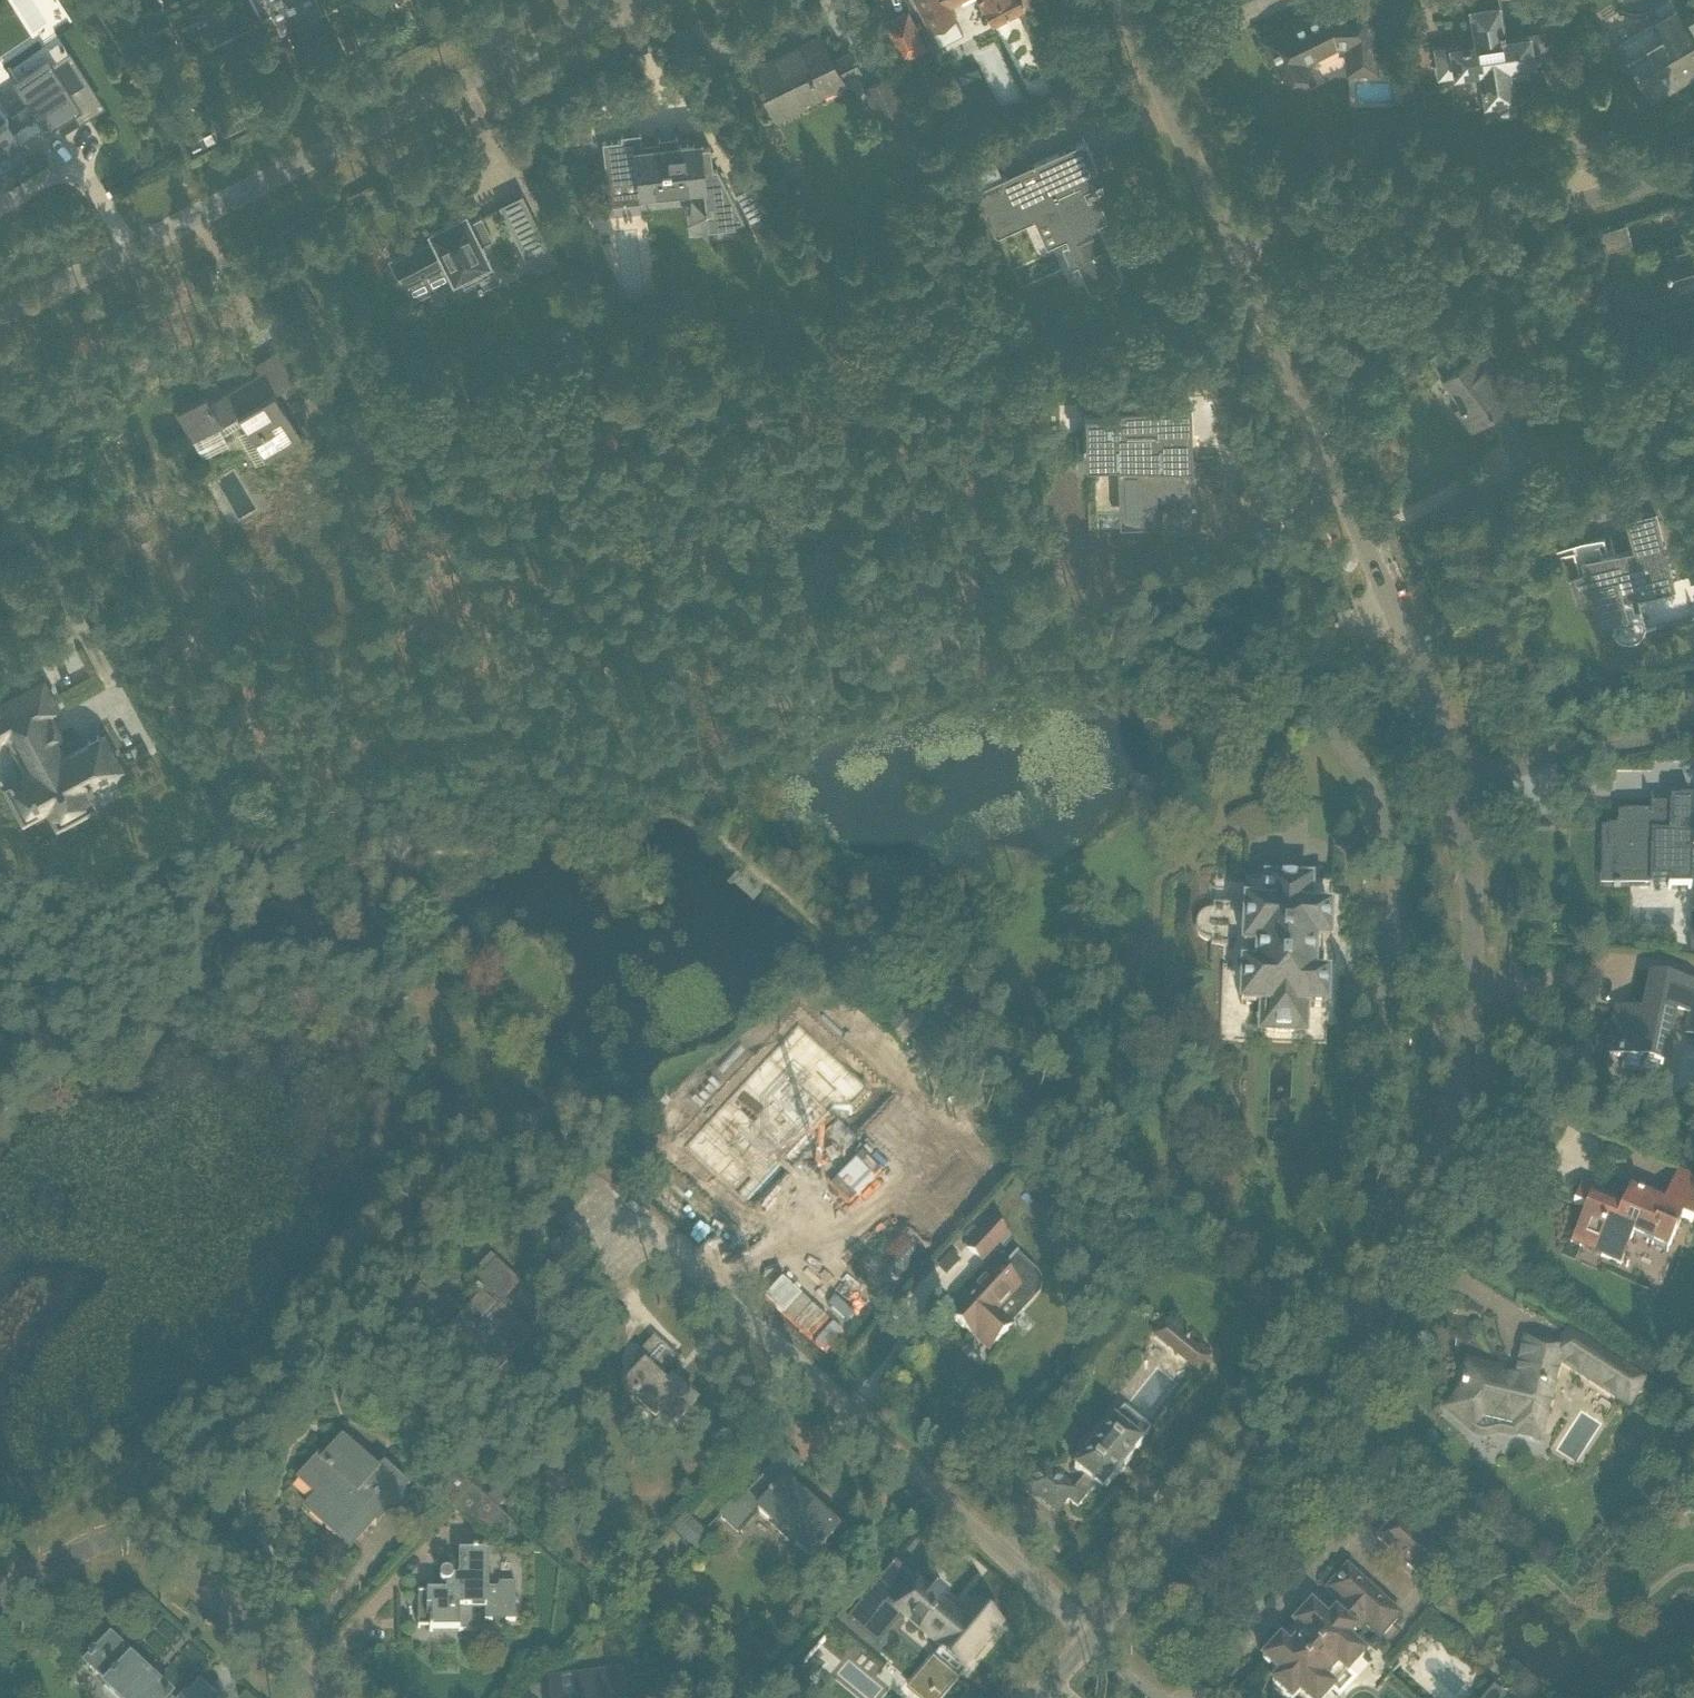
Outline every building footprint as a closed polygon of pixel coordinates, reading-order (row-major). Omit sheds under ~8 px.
[(285,19),(285,18),(315,3),(316,4),(319,2),(318,0),(253,0),(261,17),(277,9),(283,20),(285,19)] [(930,27),(954,15),(947,2),(952,0),(917,0),(930,27)] [(1001,15),(1022,5),(1019,0),(982,0),(991,20),(1001,15)] [(1479,15),(1482,36),(1477,37),(1478,43),(1470,44),(1469,42),(1461,43),(1461,45),(1449,47),(1450,51),(1448,51),(1450,68),(1453,67),(1454,71),(1481,66),(1483,81),(1482,81),(1483,90),(1485,89),(1487,101),(1491,100),(1491,103),(1508,100),(1507,97),(1511,97),(1508,76),(1529,73),(1527,59),(1534,58),(1533,54),(1535,54),(1535,52),(1533,53),(1530,40),(1533,39),(1533,37),(1530,38),(1530,34),(1505,38),(1499,0),(1471,0),(1474,16),(1479,15)] [(1324,4),(1281,26),(1261,36),(1288,88),(1312,76),(1298,49),(1330,33),(1347,32),(1348,68),(1375,68),(1372,4),(1324,4)] [(883,22),(901,59),(926,47),(907,10),(883,22)] [(1620,40),(1650,91),(1693,64),(1693,15),(1666,31),(1658,17),(1620,40)] [(832,60),(832,59),(819,34),(754,66),(759,77),(757,78),(770,105),(796,92),(800,99),(841,78),(858,70),(850,52),(832,60)] [(3,178),(24,164),(14,148),(13,147),(5,135),(35,116),(38,114),(47,127),(77,108),(69,96),(48,63),(20,81),(19,82),(18,82),(21,86),(29,99),(26,101),(7,112),(7,113),(3,115),(2,112),(1,112),(0,110),(0,174),(3,178)] [(883,122),(907,110),(890,76),(866,88),(883,122)] [(636,137),(602,141),(605,163),(607,178),(639,174),(641,189),(641,193),(643,192),(643,190),(703,183),(704,185),(710,230),(746,225),(715,167),(712,167),(709,146),(701,147),(700,140),(637,148),(636,137)] [(188,144),(192,151),(201,146),(197,139),(188,144)] [(1033,162),(1041,181),(1013,193),(1005,175),(975,188),(993,230),(996,232),(999,232),(1047,211),(1052,223),(1054,225),(1057,225),(1060,223),(1068,241),(1061,244),(1070,265),(1077,262),(1090,290),(1096,287),(1099,292),(1117,284),(1115,279),(1121,276),(1115,262),(1118,261),(1115,256),(1113,257),(1097,222),(1107,217),(1098,198),(1097,196),(1096,195),(1095,195),(1093,195),(1081,201),(1078,193),(1081,192),(1082,191),(1082,190),(1082,189),(1082,188),(1102,179),(1094,163),(1095,163),(1084,139),(1033,162)] [(764,251),(780,243),(748,179),(732,187),(764,251)] [(562,205),(571,222),(582,216),(574,199),(562,205)] [(434,237),(392,257),(394,261),(404,282),(422,273),(423,273),(426,272),(426,271),(446,261),(454,277),(463,296),(480,288),(483,286),(499,278),(481,242),(493,237),(481,213),(470,219),(466,210),(430,228),(434,237)] [(536,221),(513,232),(525,256),(548,245),(536,221)] [(1599,232),(1601,238),(1628,230),(1626,224),(1599,232)] [(1693,288),(1693,244),(1643,259),(1650,283),(1667,278),(1669,285),(1693,288)] [(1477,351),(1469,358),(1452,337),(1429,354),(1445,375),(1444,375),(1462,398),(1458,401),(1460,404),(1457,406),(1471,424),(1487,411),(1496,422),(1497,421),(1507,435),(1504,437),(1521,460),(1544,443),(1527,420),(1529,419),(1477,351)] [(206,393),(178,409),(189,429),(194,438),(219,423),(225,433),(244,422),(264,457),(301,436),(276,391),(297,378),(280,350),(256,364),(260,372),(211,401),(206,393)] [(1056,379),(1057,391),(1071,390),(1071,378),(1056,379)] [(1085,410),(1082,410),(1083,462),(1086,462),(1094,462),(1095,464),(1096,510),(1118,509),(1136,509),(1136,516),(1161,516),(1161,520),(1161,529),(1166,529),(1166,525),(1165,520),(1185,520),(1185,492),(1180,492),(1180,466),(1179,466),(1179,462),(1188,462),(1188,444),(1187,408),(1190,408),(1190,404),(1164,404),(1164,408),(1120,409),(1085,410)] [(1514,479),(1518,499),(1528,497),(1524,478),(1514,479)] [(1602,560),(1586,564),(1588,572),(1573,576),(1579,599),(1593,595),(1601,623),(1610,621),(1610,619),(1626,615),(1621,596),(1676,581),(1656,509),(1629,517),(1637,547),(1601,557),(1602,560)] [(0,703),(0,777),(23,819),(47,806),(57,824),(97,803),(87,784),(122,766),(121,764),(120,765),(105,737),(106,737),(105,735),(70,754),(47,711),(58,705),(57,703),(56,703),(44,681),(45,681),(44,679),(0,703)] [(1608,828),(1608,829),(1609,829),(1609,850),(1616,850),(1615,875),(1649,875),(1649,881),(1651,881),(1667,881),(1667,890),(1690,890),(1691,846),(1691,844),(1692,806),(1692,801),(1669,801),(1669,802),(1669,803),(1669,804),(1669,806),(1669,807),(1669,808),(1669,816),(1652,816),(1652,814),(1650,813),(1650,814),(1617,813),(1616,828),(1608,828)] [(1650,811),(1651,804),(1622,802),(1622,810),(1650,811)] [(1214,877),(1213,908),(1211,908),(1204,909),(1198,914),(1194,920),(1194,927),(1197,934),(1202,938),(1209,940),(1211,940),(1211,944),(1241,945),(1240,949),(1264,949),(1264,962),(1258,962),(1257,965),(1243,965),(1242,1004),(1264,1005),(1263,1027),(1277,1031),(1291,1031),(1305,1028),(1305,1006),(1328,1007),(1329,975),(1315,975),(1315,965),(1317,965),(1318,950),(1315,950),(1316,940),(1330,941),(1332,881),(1214,877)] [(1608,1052),(1626,1056),(1623,1070),(1655,1077),(1658,1063),(1662,1064),(1674,1009),(1691,1013),(1687,1035),(1693,1036),(1693,987),(1650,978),(1641,1018),(1633,1016),(1634,1012),(1618,1008),(1608,1052)] [(709,1127),(690,1148),(749,1202),(768,1182),(772,1177),(775,1174),(791,1157),(793,1154),(808,1138),(810,1136),(825,1119),(828,1115),(832,1111),(839,1104),(854,1103),(862,1110),(863,1109),(877,1095),(878,1094),(803,1025),(776,1055),(775,1054),(773,1057),(765,1065),(748,1084),(733,1100),(716,1119),(709,1127)] [(1576,1236),(1603,1248),(1601,1254),(1619,1261),(1631,1234),(1633,1235),(1636,1230),(1668,1244),(1681,1216),(1690,1220),(1693,1210),(1693,1194),(1675,1186),(1667,1204),(1627,1187),(1621,1201),(1584,1186),(1577,1203),(1588,1208),(1576,1236)] [(967,1247),(985,1265),(1011,1237),(992,1220),(967,1247)] [(480,1294),(445,1334),(473,1360),(474,1359),(481,1351),(501,1369),(517,1351),(532,1335),(495,1301),(499,1297),(502,1300),(518,1282),(520,1283),(521,1282),(492,1255),(475,1273),(483,1280),(476,1288),(480,1292),(479,1293),(480,1294)] [(999,1266),(968,1300),(952,1316),(974,1336),(979,1330),(995,1345),(1013,1325),(1009,1321),(1035,1294),(1038,1289),(1039,1282),(1037,1276),(1034,1271),(1022,1260),(1009,1275),(999,1266)] [(1164,1325),(1154,1338),(1167,1348),(1177,1335),(1164,1325)] [(1464,1390),(1449,1405),(1466,1422),(1474,1414),(1514,1424),(1512,1432),(1538,1438),(1557,1356),(1602,1384),(1601,1385),(1631,1404),(1646,1382),(1568,1333),(1559,1348),(1527,1340),(1518,1378),(1490,1372),(1490,1369),(1472,1364),(1472,1366),(1469,1365),(1465,1382),(1464,1382),(1463,1386),(1464,1386),(1464,1390)] [(645,1367),(630,1383),(624,1390),(656,1420),(664,1412),(678,1425),(697,1404),(672,1382),(667,1388),(657,1379),(675,1359),(655,1340),(637,1360),(645,1367)] [(1196,1351),(1186,1363),(1198,1373),(1208,1361),(1196,1351)] [(1043,1469),(1026,1490),(1056,1514),(1066,1502),(1077,1511),(1096,1487),(1102,1492),(1112,1480),(1113,1481),(1132,1457),(1131,1456),(1141,1444),(1114,1421),(1101,1437),(1100,1436),(1086,1454),(1087,1454),(1075,1470),(1085,1478),(1073,1493),(1043,1469)] [(322,1463),(319,1460),(299,1482),(317,1498),(308,1508),(340,1538),(354,1523),(363,1532),(373,1521),(377,1525),(411,1487),(387,1465),(379,1473),(355,1452),(353,1454),(341,1443),(322,1463)] [(774,1469),(750,1494),(736,1511),(732,1507),(721,1520),(739,1536),(759,1513),(772,1525),(812,1561),(820,1552),(823,1554),(827,1549),(825,1547),(840,1530),(787,1483),(803,1465),(788,1452),(774,1469)] [(454,1507),(474,1485),(452,1465),(443,1475),(451,1482),(440,1494),(454,1507)] [(500,1510),(474,1485),(454,1507),(459,1513),(485,1527),(500,1510)] [(1448,1564),(1413,1532),(1397,1517),(1378,1537),(1430,1584),(1448,1564)] [(686,1518),(673,1532),(698,1556),(712,1541),(686,1518)] [(446,1591),(444,1591),(422,1591),(422,1607),(430,1607),(430,1630),(471,1629),(471,1607),(486,1607),(486,1619),(515,1619),(515,1581),(498,1581),(498,1586),(485,1586),(485,1551),(458,1551),(458,1577),(452,1577),(450,1573),(446,1571),(442,1573),(440,1577),(442,1581),(446,1583),(446,1591)] [(1364,1582),(1347,1567),(1327,1590),(1341,1602),(1332,1613),(1335,1616),(1329,1623),(1312,1608),(1294,1627),(1297,1629),(1283,1644),(1281,1642),(1263,1661),(1280,1676),(1273,1685),(1287,1697),(1296,1697),(1299,1694),(1304,1697),(1327,1697),(1331,1693),(1334,1690),(1324,1681),(1338,1667),(1347,1675),(1365,1656),(1348,1640),(1354,1633),(1357,1636),(1367,1625),(1381,1638),(1401,1615),(1364,1582)] [(880,1587),(850,1622),(868,1637),(878,1645),(879,1644),(878,1644),(887,1634),(901,1617),(902,1619),(911,1626),(912,1627),(912,1626),(920,1633),(919,1634),(921,1635),(921,1634),(938,1649),(941,1651),(934,1659),(958,1679),(958,1680),(984,1649),(984,1648),(985,1647),(996,1634),(997,1634),(1000,1630),(996,1627),(996,1628),(978,1612),(974,1609),(971,1613),(972,1613),(965,1621),(946,1604),(947,1603),(946,1602),(944,1604),(937,1597),(938,1595),(937,1594),(935,1596),(923,1586),(924,1585),(921,1583),(920,1584),(902,1605),(880,1587)] [(86,1665),(106,1682),(110,1685),(106,1689),(116,1697),(173,1697),(131,1660),(130,1661),(127,1658),(130,1654),(111,1637),(94,1655),(93,1654),(89,1659),(90,1660),(86,1665)] [(532,1662),(547,1662),(547,1651),(532,1652),(532,1662)] [(608,1673),(572,1677),(575,1697),(611,1697),(608,1673)] [(933,1694),(934,1694),(938,1697),(943,1697),(947,1693),(946,1693),(939,1686),(934,1693),(933,1694)]
